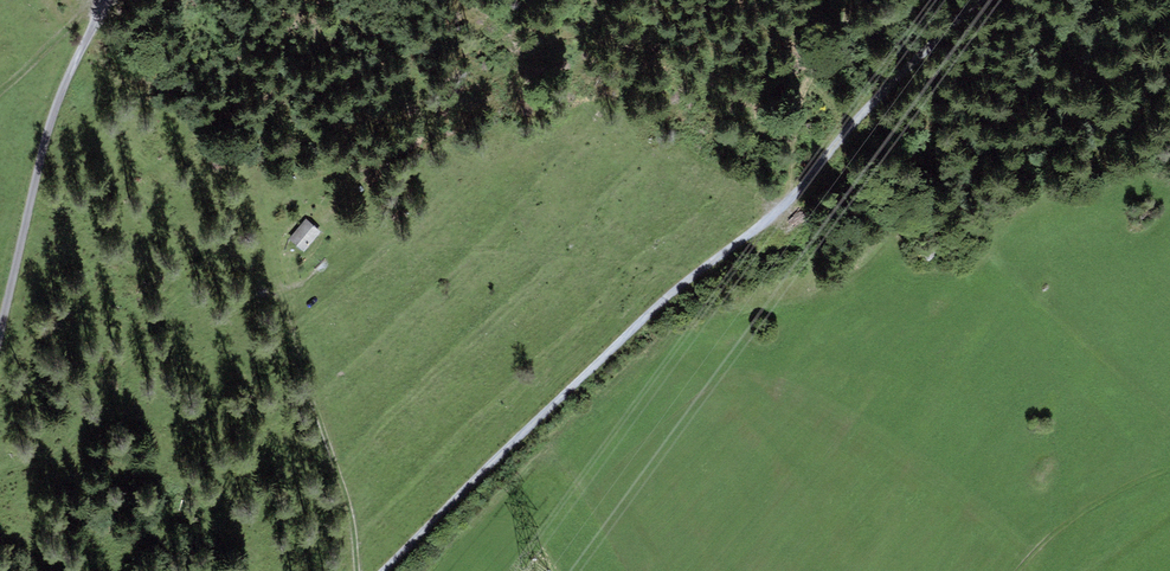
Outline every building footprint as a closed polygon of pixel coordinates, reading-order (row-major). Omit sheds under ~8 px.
[(322,233),(306,219),(288,239),(305,253),(322,233)]
